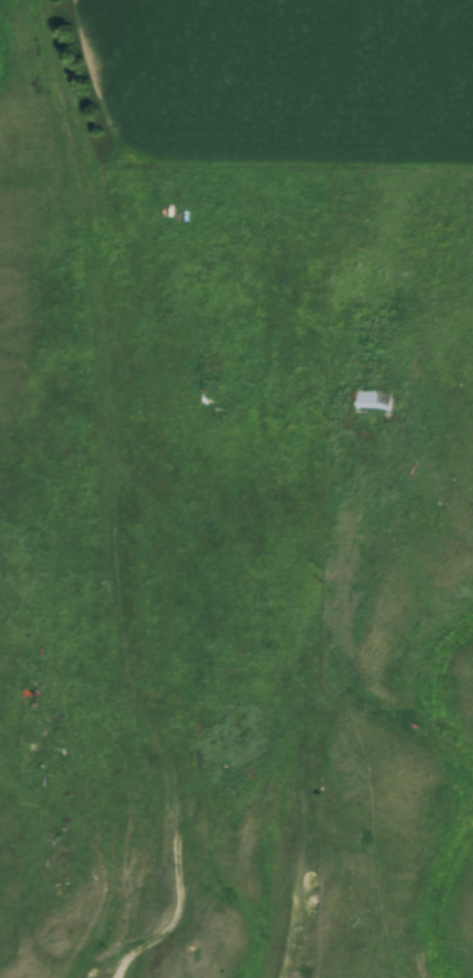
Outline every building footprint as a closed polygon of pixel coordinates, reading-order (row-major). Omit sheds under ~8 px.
[(389,418),(389,397),(353,397),(353,418),(389,418)]
